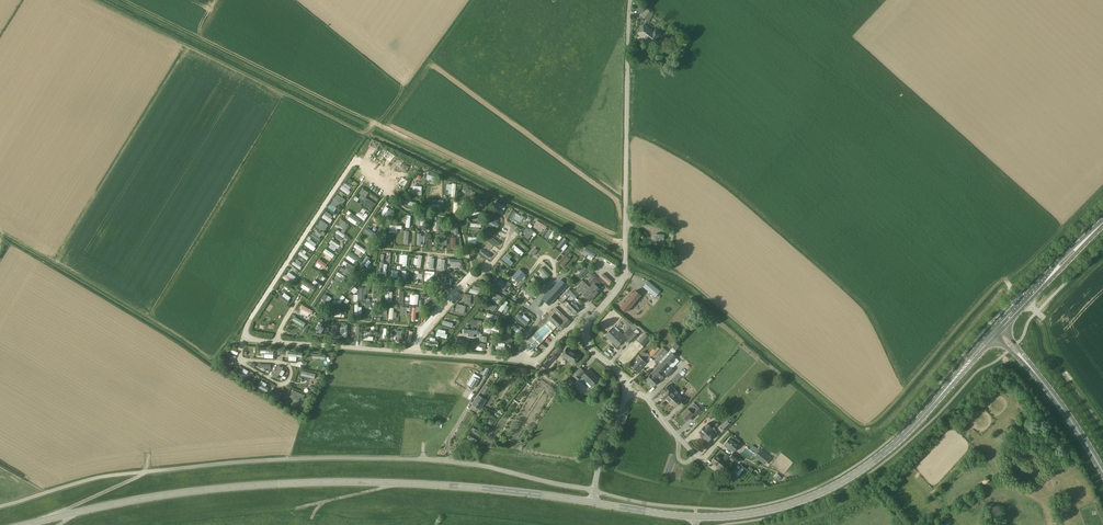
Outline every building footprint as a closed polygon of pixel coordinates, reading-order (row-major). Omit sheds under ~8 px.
[(648,22),(654,14),(646,9),(641,16),(648,22)] [(654,32),(644,25),(638,34),(652,45),(660,34),(655,30),(654,32)] [(363,145),(357,153),(360,156),(366,148),(363,145)] [(401,166),(404,160),(386,153),(385,157),(390,159),(389,161),(401,166)] [(352,192),(343,186),(340,190),(349,196),(352,192)] [(365,190),(360,199),(363,201),(368,192),(365,190)] [(475,200),(475,192),(466,191),(466,196),(461,196),(461,199),(475,200)] [(346,201),(337,195),(335,199),(344,205),(346,201)] [(334,200),(329,208),(333,210),(338,203),(334,200)] [(374,206),(366,201),(364,204),(372,209),(374,206)] [(503,212),(494,207),(492,210),(501,216),(503,212)] [(390,208),(384,217),(387,219),(393,211),(390,208)] [(523,215),(514,211),(510,219),(513,220),(515,215),(521,218),(523,215)] [(360,219),(351,213),(349,217),(358,223),(360,219)] [(358,213),(357,215),(365,221),(366,218),(358,213)] [(333,220),(324,214),(322,218),(330,224),(333,220)] [(384,222),(375,216),(372,220),(381,226),(384,222)] [(500,225),(490,219),(488,223),(498,228),(500,225)] [(321,220),(316,227),(320,230),(325,222),(321,220)] [(341,220),(340,222),(348,228),(349,225),(341,220)] [(537,221),(535,224),(545,230),(547,227),(537,221)] [(527,227),(524,230),(533,237),(536,234),(527,227)] [(376,234),(367,228),(365,231),(374,237),(376,234)] [(544,237),(547,239),(553,230),(550,228),(544,237)] [(499,235),(489,229),(487,233),(497,238),(499,235)] [(338,230),(336,233),(344,239),(346,236),(338,230)] [(322,238),(313,232),(311,236),(319,242),(322,238)] [(378,245),(383,235),(380,233),(374,243),(378,245)] [(495,241),(486,236),(484,239),(493,244),(495,241)] [(557,247),(560,249),(567,241),(564,238),(557,247)] [(332,240),(330,243),(338,249),(340,246),(332,240)] [(316,247),(307,242),(304,245),(313,251),(316,247)] [(524,252),(525,251),(516,243),(515,244),(524,252)] [(366,250),(357,244),(355,247),(364,253),(366,250)] [(515,246),(513,248),(521,256),(524,253),(515,246)] [(596,254),(586,248),(583,253),(594,258),(596,254)] [(326,249),(324,252),(332,258),(334,255),(326,249)] [(486,250),(479,259),(482,261),(489,253),(486,250)] [(309,257),(300,251),(298,255),(307,260),(309,257)] [(360,259),(351,253),(349,256),(358,262),(360,259)] [(367,256),(360,265),(364,267),(370,258),(367,256)] [(505,256),(502,259),(511,266),(513,263),(505,256)] [(560,265),(563,267),(570,259),(567,256),(560,265)] [(319,259),(317,262),(325,267),(327,265),(319,259)] [(605,259),(603,263),(612,269),(614,265),(605,259)] [(303,267),(294,261),(292,265),(300,270),(303,267)] [(582,277),(590,269),(587,265),(579,274),(582,277)] [(350,266),(344,274),(347,277),(354,268),(350,266)] [(496,266),(493,269),(501,277),(504,274),(496,266)] [(542,267),(539,270),(548,278),(550,275),(542,267)] [(519,269),(512,277),(518,282),(525,275),(519,269)] [(347,278),(338,272),(336,275),(345,281),(347,278)] [(294,280),(285,275),(283,278),(292,284),(294,280)] [(534,276),(531,279),(539,287),(542,284),(534,276)] [(350,277),(343,285),(346,288),(353,279),(350,277)] [(507,284),(501,278),(496,283),(502,289),(507,284)] [(592,286),(590,288),(584,294),(590,301),(601,290),(597,287),(600,283),(594,278),(589,283),(592,286)] [(549,305),(568,285),(561,279),(542,299),(549,305)] [(314,280),(312,283),(320,288),(322,286),(314,280)] [(304,281),(302,284),(312,291),(315,287),(304,281)] [(584,294),(590,288),(583,281),(578,286),(579,287),(575,291),(579,294),(581,292),(584,294)] [(661,291),(648,281),(643,287),(655,297),(661,291)] [(337,283),(331,292),(334,294),(340,285),(337,283)] [(525,286),(522,288),(530,296),(533,293),(525,286)] [(579,294),(575,291),(573,289),(572,290),(570,289),(567,292),(568,294),(574,299),(575,299),(575,300),(573,302),(572,300),(569,303),(567,301),(564,305),(566,307),(574,314),(580,308),(576,304),(579,301),(576,298),(579,294)] [(641,295),(635,290),(635,291),(634,293),(632,292),(630,295),(631,296),(630,298),(629,297),(626,300),(627,301),(626,303),(624,301),(622,304),(623,306),(622,307),(621,307),(621,308),(627,312),(632,305),(634,306),(636,303),(635,302),(640,295),(641,295)] [(343,296),(338,292),(333,299),(338,302),(343,296)] [(501,301),(503,298),(496,293),(494,296),(501,301)] [(280,294),(277,297),(287,305),(290,302),(280,294)] [(328,296),(322,307),(325,309),(332,298),(328,296)] [(434,296),(427,307),(430,310),(438,299),(434,296)] [(499,311),(503,312),(508,303),(505,301),(499,311)] [(303,306),(301,309),(312,315),(314,312),(303,306)] [(565,316),(556,307),(548,315),(546,313),(543,316),(545,318),(539,324),(542,326),(528,340),(531,343),(536,348),(554,329),(557,327),(561,331),(563,328),(564,329),(571,322),(565,316)] [(529,322),(518,313),(515,317),(526,326),(529,322)] [(295,317),(293,321),(303,327),(305,323),(295,317)] [(319,322),(312,333),(316,335),(323,324),(319,322)] [(514,325),(512,328),(520,335),(523,332),(514,325)] [(629,328),(623,334),(620,331),(618,333),(613,329),(612,328),(605,335),(618,347),(625,339),(630,344),(638,336),(629,328)] [(364,331),(363,340),(373,341),(373,337),(367,337),(367,331),(364,331)] [(650,338),(645,333),(638,342),(643,346),(650,338)] [(644,351),(639,356),(630,365),(638,372),(646,362),(659,348),(656,345),(648,354),(647,353),(646,354),(644,351)] [(552,362),(562,349),(558,346),(549,359),(548,358),(542,366),(546,369),(552,362)] [(574,364),(580,355),(567,347),(562,356),(574,364)] [(663,347),(654,357),(656,359),(659,362),(668,352),(665,350),(665,349),(663,347)] [(672,353),(664,361),(652,373),(646,380),(653,387),(659,380),(657,379),(663,373),(668,377),(674,370),(669,366),(677,358),(672,353)] [(221,370),(225,371),(230,361),(226,359),(221,370)] [(279,366),(273,377),(277,379),(283,368),(279,366)] [(502,375),(501,376),(502,377),(504,373),(507,375),(509,372),(508,371),(509,370),(507,368),(505,367),(504,369),(505,370),(504,372),(502,375)] [(580,367),(572,376),(577,381),(581,377),(579,376),(583,373),(583,372),(584,371),(580,367)] [(592,386),(598,379),(588,369),(581,376),(592,386)] [(681,369),(672,380),(676,383),(685,372),(681,369)] [(240,370),(237,374),(249,381),(251,377),(240,370)] [(472,376),(467,384),(468,385),(474,388),(479,381),(472,376)] [(575,382),(571,379),(566,387),(570,389),(575,382)] [(259,383),(257,387),(268,394),(271,390),(259,383)] [(486,396),(484,398),(479,394),(472,405),(480,409),(487,399),(490,394),(489,393),(492,388),(491,388),(486,385),(485,384),(480,392),(486,396)] [(669,402),(678,392),(676,390),(670,384),(664,390),(668,393),(664,397),(669,402)] [(293,390),(291,394),(304,399),(306,395),(293,390)] [(678,392),(669,402),(675,407),(678,403),(682,407),(687,401),(684,397),(683,397),(678,393),(678,392)] [(696,417),(702,410),(694,403),(682,415),(687,420),(693,414),(696,417)] [(710,412),(707,416),(712,420),(715,416),(718,413),(713,409),(710,412)] [(485,425),(490,428),(496,419),(492,416),(485,425)] [(727,429),(731,425),(728,421),(722,427),(725,431),(727,429)] [(699,432),(704,437),(710,430),(712,428),(715,425),(713,423),(710,426),(707,423),(705,425),(699,432)] [(717,427),(715,425),(712,428),(710,430),(704,437),(709,441),(715,435),(717,432),(714,429),(717,427)] [(475,442),(478,437),(482,430),(475,426),(468,438),(475,442)] [(740,441),(735,438),(733,440),(730,438),(725,445),(734,452),(739,445),(738,444),(740,441)] [(760,451),(756,448),(753,452),(757,454),(755,456),(765,465),(771,458),(761,449),(760,451)] [(741,459),(733,453),(730,457),(738,463),(741,459)] [(721,469),(726,462),(717,455),(711,462),(721,469)] [(736,467),(732,463),(727,469),(732,473),(737,467),(736,467)]
